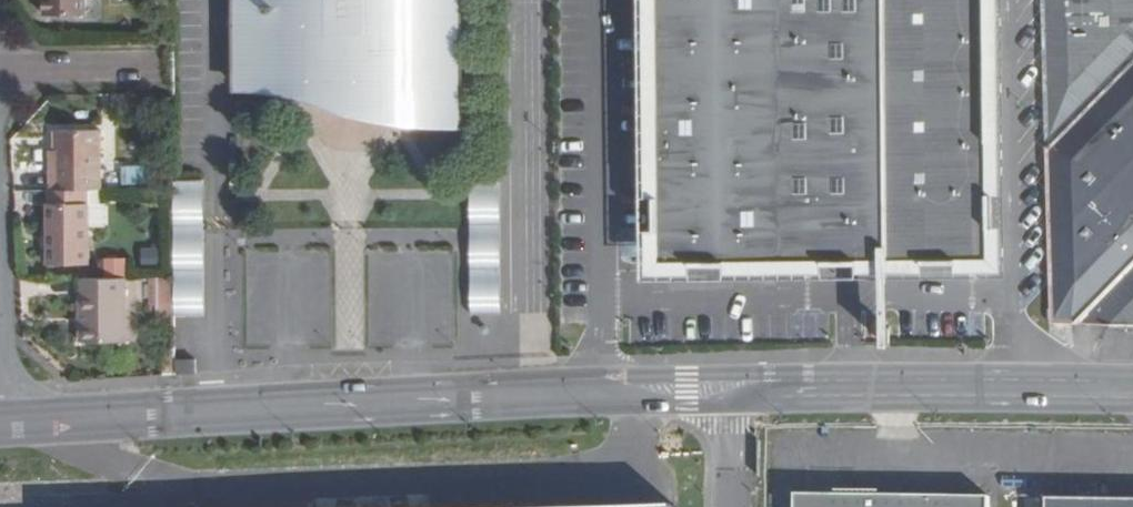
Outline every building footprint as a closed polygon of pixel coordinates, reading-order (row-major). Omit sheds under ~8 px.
[(47,16),(89,17),(89,0),(48,0),(47,16)] [(239,89),(297,89),(306,71),(315,63),(333,52),(349,49),(358,49),(368,51),(388,60),(400,72),(406,82),(410,93),(412,129),(467,128),(466,0),(239,0),(239,89)] [(651,264),(696,264),(856,262),(885,262),(880,0),(649,0),(651,264)] [(885,262),(916,261),(915,126),(948,126),(949,261),(994,260),(992,0),(880,0),(885,262)] [(1043,141),(1132,50),(1132,0),(1041,0),(1043,141)] [(306,71),(297,89),(412,129),(410,93),(406,82),(400,72),(388,60),(368,51),(358,49),(349,49),(333,52),(315,63),(306,71)] [(1043,141),(1048,283),(1049,324),(1073,324),(1132,257),(1132,50),(1043,141)] [(948,126),(915,126),(916,261),(916,283),(949,284),(949,276),(949,261),(948,126)] [(60,173),(56,173),(56,192),(95,192),(104,192),(106,192),(106,132),(60,132),(60,173)] [(149,166),(108,168),(109,186),(150,183),(149,166)] [(506,178),(476,178),(477,228),(477,317),(507,317),(506,178)] [(177,182),(177,192),(178,280),(178,308),(178,315),(207,315),(206,229),(206,182),(177,182)] [(53,267),(95,268),(95,229),(95,192),(56,192),(53,192),(53,267)] [(104,192),(95,192),(95,229),(109,229),(109,207),(104,207),(104,192)] [(165,250),(145,251),(145,268),(165,268),(165,250)] [(1073,324),(1132,326),(1132,257),(1073,324)] [(130,261),(111,261),(112,277),(130,276),(130,261)] [(178,280),(152,281),(153,307),(178,308),(178,280)] [(85,345),(130,345),(130,281),(85,281),(85,345)] [(451,344),(451,319),(365,318),(365,343),(451,344)] [(200,359),(180,360),(180,374),(200,373),(200,359)] [(794,493),(793,506),(988,506),(988,495),(794,493)] [(1044,506),(1132,506),(1132,496),(1044,496),(1044,506)]
